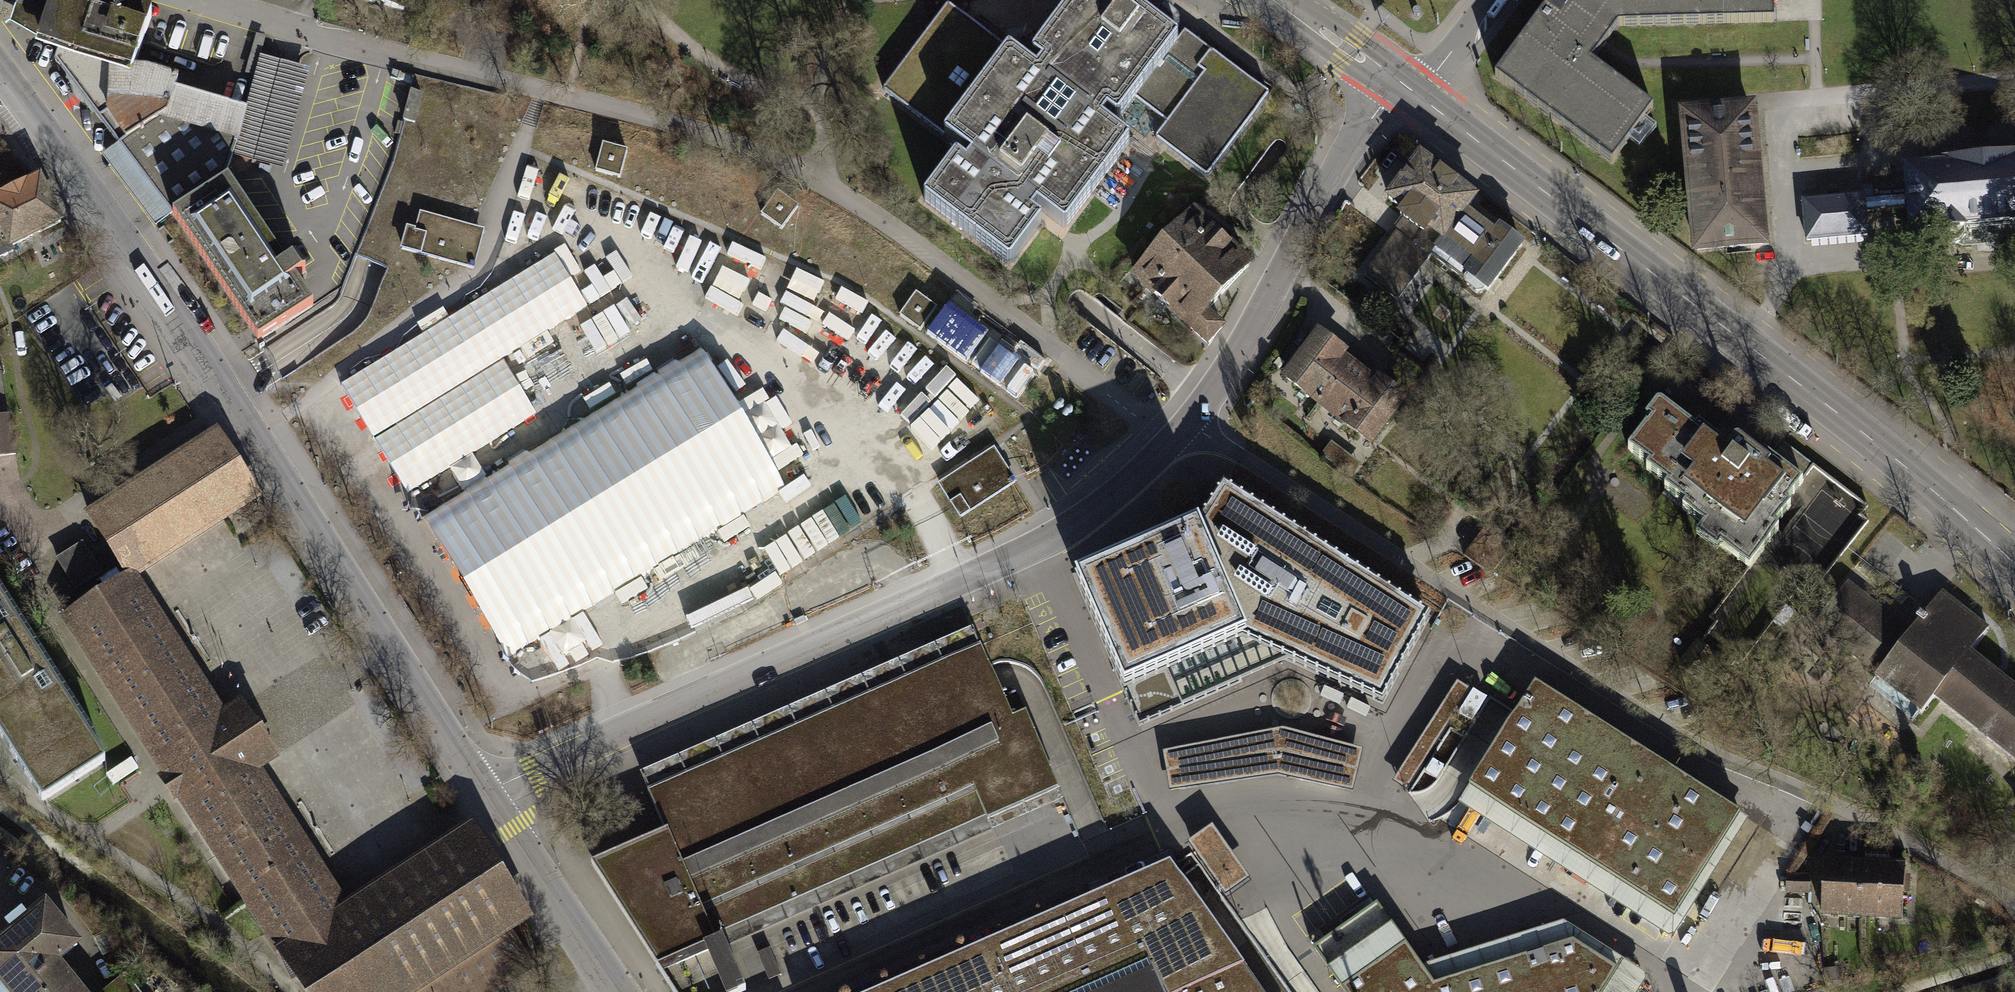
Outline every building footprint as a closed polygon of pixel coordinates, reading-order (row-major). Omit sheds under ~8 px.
[(44,43),(58,0),(17,0),(9,25),(20,30),(44,43)] [(110,108),(113,74),(116,64),(133,69),(151,18),(99,0),(58,0),(44,43),(59,49),(55,60),(98,117),(110,108)] [(404,11),(406,0),(363,0),(404,11)] [(924,200),(1010,264),(1041,223),(1031,215),(1037,206),(1066,228),(1129,144),(1101,123),(1107,115),(1118,124),(1136,101),(1167,123),(1155,138),(1207,178),(1270,95),(1197,40),(1190,51),(1121,0),(1077,0),(1033,58),(1043,66),(1036,74),(952,11),(888,96),(971,159),(966,166),(956,158),(924,200)] [(1495,77),(1612,163),(1652,107),(1591,62),(1605,44),(1618,26),(1774,21),(1774,0),(1552,0),(1495,77)] [(246,108),(233,156),(282,170),(309,69),(291,64),(260,56),(246,108)] [(246,108),(176,90),(179,80),(141,70),(133,69),(116,64),(113,74),(110,108),(98,117),(174,215),(222,184),(233,156),(246,108)] [(424,90),(411,86),(402,116),(415,120),(424,90)] [(1751,111),(1685,115),(1697,249),(1762,244),(1751,111)] [(603,144),(596,171),(620,177),(627,151),(603,144)] [(1397,294),(1428,253),(1463,280),(1464,286),(1475,295),(1482,294),(1521,245),(1499,228),(1500,226),(1495,219),(1489,210),(1483,204),(1475,197),(1472,200),(1436,172),(1419,159),(1390,196),(1405,207),(1394,221),(1400,226),(1366,271),(1397,294)] [(1910,207),(1912,231),(1940,229),(1940,237),(1948,244),(1959,243),(1965,235),(1965,228),(2012,224),(2012,231),(2014,233),(2014,161),(1945,167),(1945,169),(1906,172),(1909,196),(1910,207)] [(61,222),(40,179),(0,198),(0,251),(61,222)] [(222,184),(174,215),(257,342),(312,306),(295,279),(305,273),(296,258),(284,266),(228,180),(222,184)] [(761,217),(782,232),(798,209),(778,194),(761,217)] [(1867,235),(1865,211),(1864,200),(1864,196),(1804,201),(1807,240),(1867,235)] [(1869,199),(1864,200),(1865,211),(1910,207),(1909,196),(1869,199)] [(408,222),(401,247),(473,268),(485,228),(477,225),(420,210),(416,225),(408,222)] [(1195,213),(1132,279),(1207,349),(1224,329),(1209,315),(1252,267),(1195,213)] [(937,309),(916,294),(899,318),(920,333),(937,309)] [(1376,325),(1392,338),(1400,328),(1384,315),(1376,325)] [(1351,355),(1318,330),(1282,378),(1376,448),(1412,400),(1380,376),(1377,381),(1348,359),(1351,355)] [(1655,421),(1633,451),(1652,466),(1649,470),(1671,487),(1669,490),(1688,504),(1684,510),(1706,526),(1697,538),(1722,556),(1725,552),(1755,574),(1782,538),(1776,534),(1792,513),(1787,509),(1803,488),(1772,464),(1740,441),(1732,452),(1700,428),(1698,432),(1660,404),(1650,418),(1655,421)] [(0,416),(0,460),(18,457),(9,414),(0,416)] [(93,517),(132,579),(258,498),(219,437),(93,517)] [(1360,462),(1331,440),(1321,452),(1350,475),(1360,462)] [(938,481),(961,517),(1018,480),(994,444),(938,481)] [(1772,464),(1803,488),(1817,470),(1786,446),(1772,464)] [(1834,485),(1799,530),(1836,559),(1871,514),(1834,485)] [(1235,492),(1226,486),(1198,530),(1170,541),(1080,578),(1127,689),(1140,717),(1142,722),(1148,719),(1241,678),(1235,662),(1269,648),(1287,657),(1385,701),(1430,618),(1431,615),(1330,552),(1235,492)] [(84,543),(57,560),(75,588),(102,570),(84,543)] [(64,620),(282,954),(349,910),(259,770),(277,760),(241,704),(224,715),(132,579),(64,620)] [(1892,660),(1876,680),(1920,715),(1934,698),(2014,762),(2014,682),(1975,650),(1992,629),(1945,591),(1913,632),(1850,583),(1829,609),(1892,660)] [(45,803),(105,764),(0,600),(0,735),(45,803)] [(639,775),(648,795),(982,651),(973,631),(639,775)] [(1235,662),(1241,678),(1287,657),(1269,648),(1235,662)] [(670,991),(745,991),(722,940),(1060,793),(1027,717),(1012,723),(996,683),(982,651),(648,795),(666,838),(592,871),(670,991)] [(1456,680),(1393,780),(1407,789),(1470,689),(1456,680)] [(1538,689),(1474,788),(1676,916),(1739,816),(1538,689)] [(1283,728),(1164,752),(1171,791),(1279,776),(1354,792),(1364,749),(1283,728)] [(1750,823),(1739,816),(1676,916),(1474,788),(1462,807),(1674,941),(1750,823)] [(1213,826),(1189,844),(1226,897),(1251,879),(1213,826)] [(349,910),(282,954),(307,991),(496,991),(535,967),(513,934),(532,922),(472,830),(349,910)] [(1869,862),(1827,860),(1826,890),(1824,918),(1866,920),(1869,862)] [(1910,864),(1869,862),(1866,920),(1908,922),(1910,864)] [(1247,967),(1192,889),(1176,863),(885,991),(1264,991),(1247,967)] [(1812,876),(1789,876),(1788,892),(1811,893),(1812,876)] [(0,940),(0,991),(90,991),(63,962),(81,947),(44,903),(31,914),(25,906),(5,923),(12,930),(0,940)] [(1317,952),(1345,991),(1607,991),(1618,974),(1573,947),(1435,991),(1421,971),(1377,909),(1317,952)] [(1435,991),(1573,947),(1618,974),(1607,991),(1642,991),(1647,983),(1646,976),(1564,925),(1421,971),(1435,991)] [(129,975),(109,991),(143,991),(129,975)]
